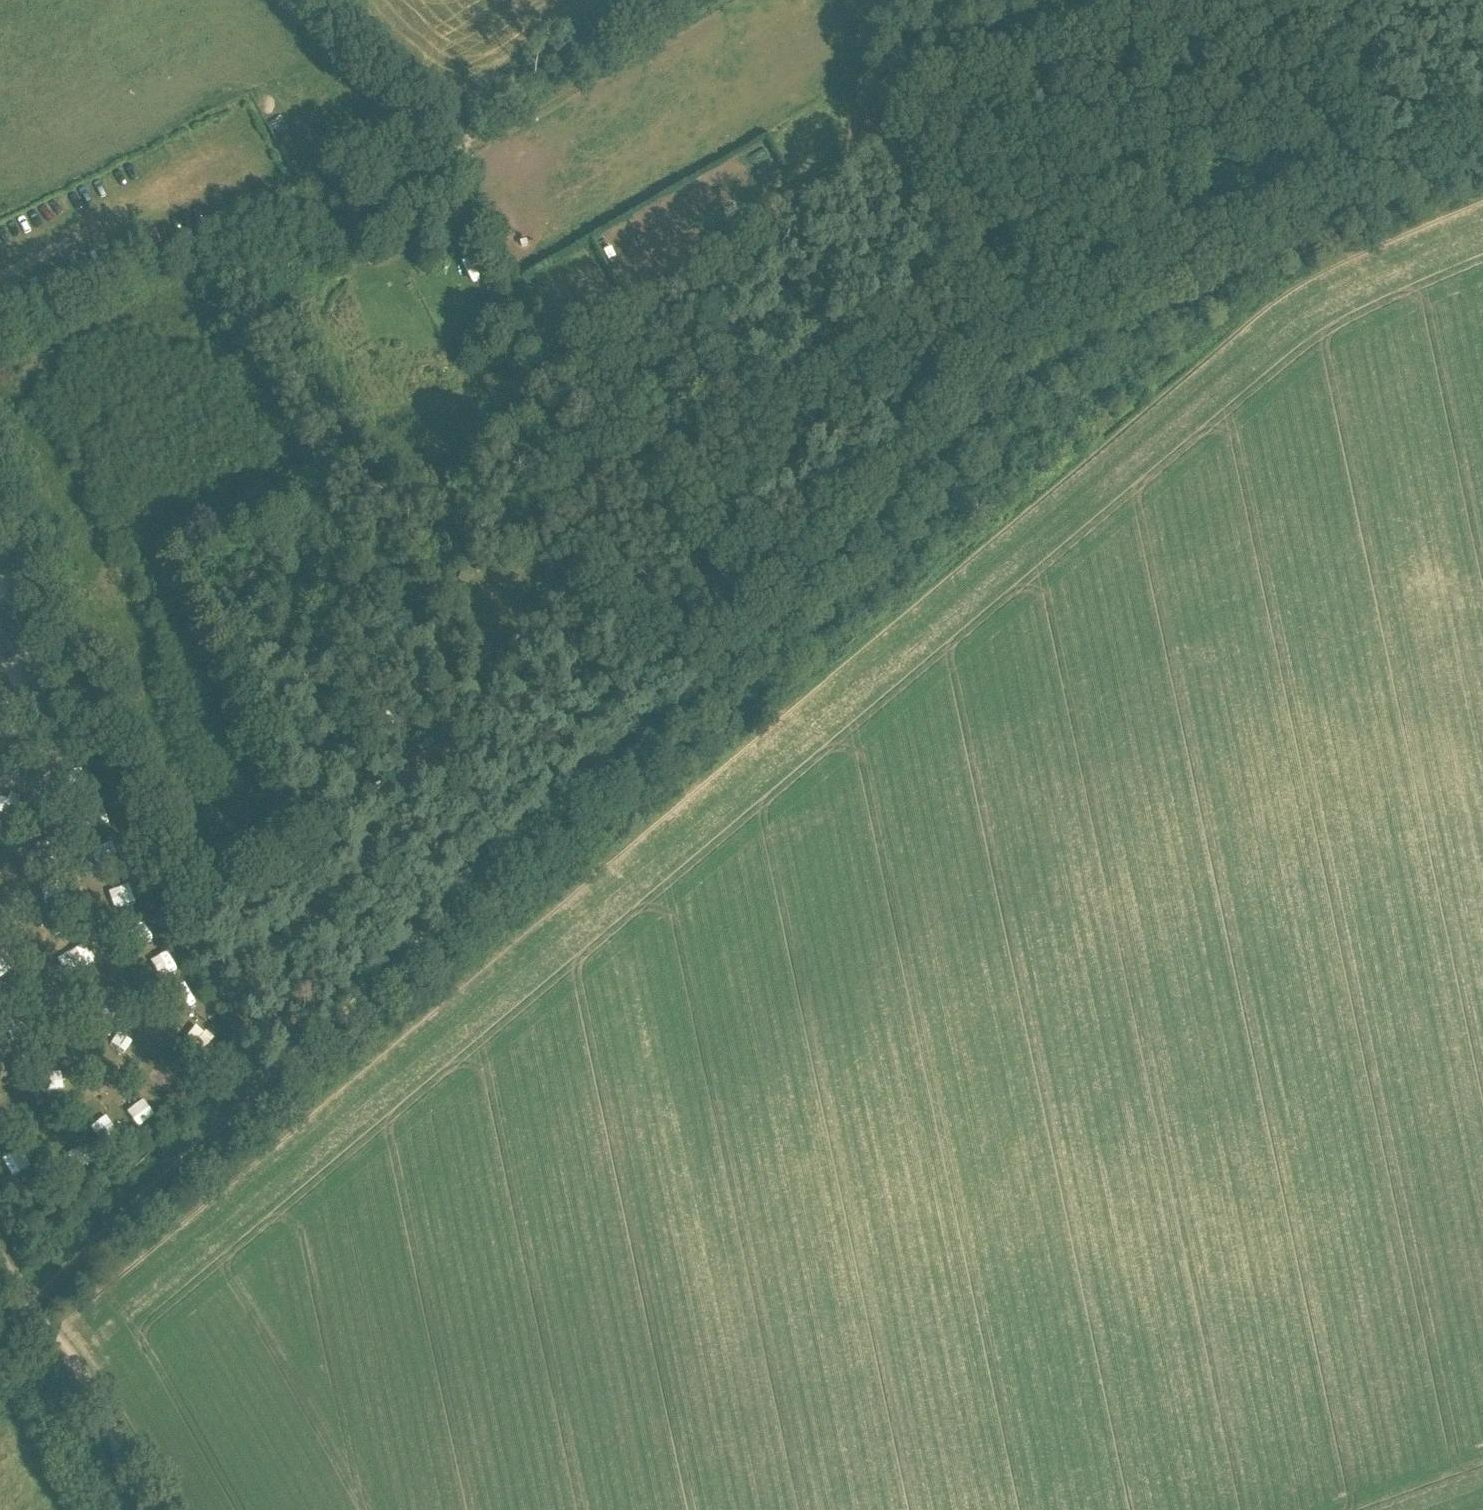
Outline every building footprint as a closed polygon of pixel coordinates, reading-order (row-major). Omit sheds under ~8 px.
[(5,643),(10,654),(26,647),(21,636),(7,606),(0,610),(0,634),(5,643)] [(20,816),(20,799),(0,798),(0,815),(20,816)] [(195,1024),(181,1046),(199,1057),(213,1036),(195,1024)] [(137,1127),(155,1117),(145,1098),(127,1108),(137,1127)]
